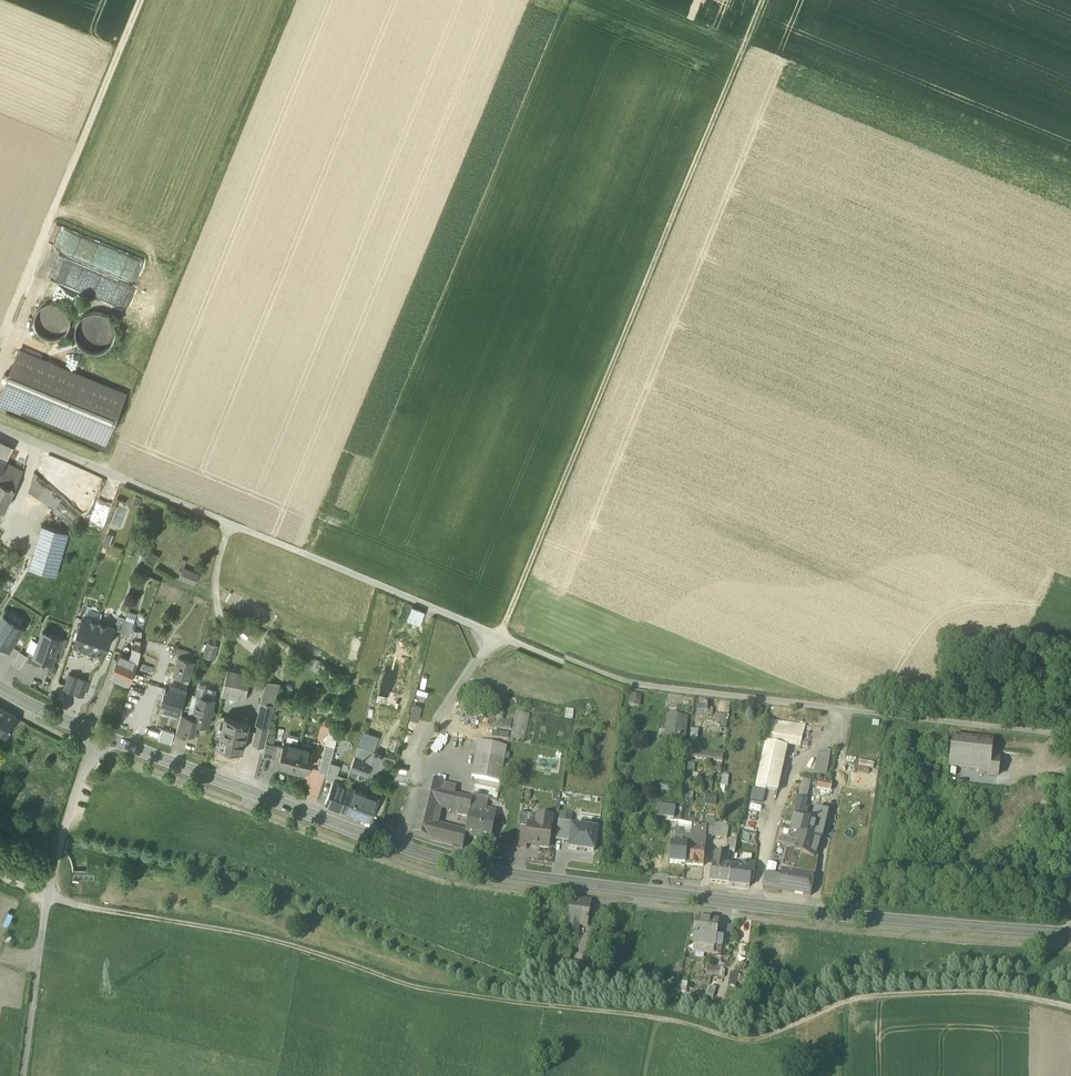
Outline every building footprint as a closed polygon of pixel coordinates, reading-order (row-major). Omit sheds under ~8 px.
[(65,333),(69,327),(70,319),(68,312),(63,306),(57,303),(49,303),(42,305),(37,311),(34,318),(35,325),(38,332),(44,336),(51,338),(59,337),(65,333)] [(83,315),(78,321),(75,328),(76,336),(79,343),(85,348),(92,351),(100,351),(107,348),(112,342),(115,334),(115,327),(111,319),(106,314),(98,311),(90,312),(83,315)] [(106,442),(126,394),(81,375),(19,349),(0,396),(0,403),(20,411),(22,407),(61,423),(106,442)] [(6,461),(12,448),(0,442),(0,458),(6,461)] [(0,474),(0,480),(15,487),(23,470),(23,469),(6,461),(0,474)] [(80,519),(60,501),(62,497),(34,471),(29,491),(55,508),(53,511),(73,528),(80,519)] [(15,487),(0,480),(0,508),(4,510),(15,487)] [(30,567),(56,575),(69,532),(42,524),(30,567)] [(195,583),(200,571),(184,564),(179,575),(195,583)] [(86,605),(82,618),(85,619),(86,616),(99,620),(102,611),(97,609),(98,608),(91,605),(91,607),(86,605)] [(425,610),(412,605),(407,618),(420,623),(425,610)] [(129,609),(126,618),(134,621),(137,612),(129,609)] [(0,621),(0,641),(9,647),(23,626),(4,614),(0,621)] [(119,615),(115,626),(121,628),(125,617),(119,615)] [(79,646),(89,650),(99,620),(86,616),(85,619),(82,618),(76,634),(78,635),(75,643),(79,644),(79,646)] [(121,631),(129,634),(134,621),(126,618),(121,631)] [(108,646),(114,629),(111,628),(112,625),(99,620),(89,650),(98,653),(100,652),(103,653),(106,645),(108,646)] [(43,629),(34,654),(52,661),(57,648),(63,650),(67,638),(43,629)] [(134,651),(140,651),(142,630),(138,629),(133,635),(135,636),(134,651)] [(216,656),(218,642),(206,640),(203,654),(216,656)] [(28,654),(20,649),(13,661),(21,666),(28,654)] [(111,675),(130,683),(139,659),(121,651),(111,675)] [(174,672),(190,677),(194,659),(179,655),(174,672)] [(319,667),(322,658),(315,655),(312,664),(319,667)] [(223,690),(245,696),(251,674),(227,668),(222,690),(223,690)] [(65,688),(74,692),(79,676),(70,672),(65,688)] [(174,672),(172,682),(187,686),(190,677),(174,672)] [(89,679),(79,676),(74,692),(83,695),(89,679)] [(258,723),(268,725),(279,681),(265,678),(260,699),(262,699),(256,722),(258,723)] [(164,706),(180,711),(187,686),(172,682),(171,682),(169,687),(165,686),(162,698),(166,699),(164,706)] [(193,730),(195,731),(197,721),(209,724),(211,714),(214,712),(215,708),(213,706),(215,697),(201,693),(199,702),(197,702),(195,708),(194,715),(188,714),(184,728),(187,729),(193,730)] [(417,717),(420,704),(414,703),(411,715),(417,717)] [(701,712),(697,712),(697,719),(710,719),(710,705),(701,704),(701,712)] [(6,734),(16,715),(0,706),(0,730),(6,734)] [(566,721),(573,722),(574,712),(567,711),(566,721)] [(176,731),(186,733),(187,729),(184,728),(188,714),(182,712),(176,731)] [(218,744),(243,750),(250,721),(225,715),(218,744)] [(511,741),(525,743),(529,717),(516,715),(511,741)] [(715,726),(727,726),(727,716),(715,716),(715,726)] [(665,749),(684,751),(687,720),(668,718),(665,749)] [(756,788),(777,793),(787,744),(801,746),(805,727),(770,721),(756,788)] [(498,738),(510,738),(511,722),(499,722),(498,738)] [(253,744),(265,746),(270,726),(268,725),(258,723),(253,744)] [(330,727),(325,739),(326,744),(334,746),(335,746),(339,729),(330,727)] [(359,745),(371,749),(376,734),(364,730),(359,745)] [(289,731),(286,741),(297,743),(299,734),(289,731)] [(400,739),(393,737),(390,747),(397,749),(400,739)] [(281,766),(293,769),(300,744),(297,743),(286,741),(285,740),(283,746),(280,759),(282,760),(281,766)] [(263,754),(280,759),(283,746),(266,741),(263,754)] [(998,776),(999,777),(1000,762),(999,762),(991,762),(993,745),(952,741),(949,768),(979,771),(979,774),(998,776)] [(302,745),(300,744),(293,769),(306,772),(307,766),(310,767),(315,748),(311,747),(312,745),(302,743),(302,745)] [(472,779),(500,785),(507,748),(479,743),(472,779)] [(319,769),(328,772),(334,746),(326,744),(319,769)] [(362,777),(368,780),(370,774),(378,777),(386,755),(371,749),(359,745),(358,744),(355,756),(349,774),(348,775),(362,779),(362,777)] [(389,748),(386,757),(394,760),(397,751),(389,748)] [(828,766),(831,752),(824,751),(818,756),(815,775),(826,777),(828,765),(828,766)] [(695,760),(723,763),(724,756),(695,754),(695,760)] [(341,764),(331,761),(327,777),(334,780),(335,780),(341,764)] [(405,782),(406,770),(396,769),(394,781),(405,782)] [(620,788),(627,789),(629,776),(622,775),(620,788)] [(326,802),(345,809),(353,787),(345,784),(335,780),(334,780),(326,802)] [(798,798),(806,800),(811,781),(803,780),(798,798)] [(438,806),(451,809),(454,796),(452,796),(441,793),(443,786),(425,782),(413,835),(430,841),(463,850),(466,837),(465,837),(433,828),(438,806)] [(817,790),(831,792),(832,785),(818,783),(817,790)] [(441,793),(452,796),(454,788),(443,786),(441,793)] [(380,797),(353,787),(345,809),(371,819),(380,797)] [(451,809),(459,810),(462,798),(454,796),(451,809)] [(472,800),(462,798),(459,810),(458,816),(468,818),(470,807),(486,810),(488,800),(473,797),(472,800)] [(793,826),(792,832),(821,839),(827,814),(816,811),(814,823),(803,820),(804,816),(801,815),(802,809),(804,809),(806,800),(798,798),(792,826),(793,826)] [(466,837),(490,842),(495,816),(485,814),(486,810),(470,807),(468,818),(465,837),(466,837)] [(665,822),(674,823),(676,809),(667,808),(665,822)] [(527,845),(548,848),(552,818),(538,816),(537,827),(529,826),(528,829),(526,845),(527,845)] [(556,841),(570,843),(572,827),(573,827),(573,823),(559,821),(556,841)] [(729,827),(722,826),(714,824),(712,838),(720,839),(727,840),(729,827)] [(570,843),(569,849),(594,852),(597,831),(573,827),(572,827),(570,843)] [(692,832),(692,836),(691,846),(687,846),(685,866),(703,867),(706,837),(699,837),(700,827),(692,827),(692,832)] [(517,848),(526,849),(527,845),(526,845),(528,829),(520,828),(517,848)] [(670,865),(685,866),(687,846),(691,846),(692,836),(679,835),(680,831),(675,831),(675,835),(672,835),(670,865)] [(821,839),(792,832),(790,832),(785,850),(815,858),(821,839)] [(728,852),(735,853),(737,842),(738,836),(731,834),(728,852)] [(818,859),(815,858),(785,850),(780,871),(782,872),(795,874),(795,873),(814,876),(815,876),(818,859)] [(709,883),(728,885),(732,866),(726,865),(728,855),(716,853),(714,863),(713,863),(709,883)] [(755,865),(740,863),(739,867),(732,866),(728,885),(749,888),(750,882),(753,882),(755,865)] [(778,891),(811,897),(814,876),(795,873),(795,874),(782,872),(780,879),(778,891)] [(778,891),(780,879),(765,876),(763,889),(778,891)] [(580,925),(587,926),(590,902),(572,899),(571,902),(568,923),(579,925),(580,925)] [(13,913),(8,911),(3,924),(8,926),(13,913)] [(714,949),(716,938),(715,938),(718,922),(697,920),(693,946),(694,946),(714,949)] [(567,935),(578,936),(579,925),(568,923),(567,935)] [(713,956),(721,957),(723,940),(723,939),(716,938),(714,949),(713,956)] [(713,956),(714,949),(694,946),(693,954),(713,956)] [(559,961),(569,962),(570,953),(560,952),(559,961)] [(679,991),(686,993),(688,982),(681,981),(679,991)] [(716,988),(710,986),(706,997),(712,999),(716,988)]
